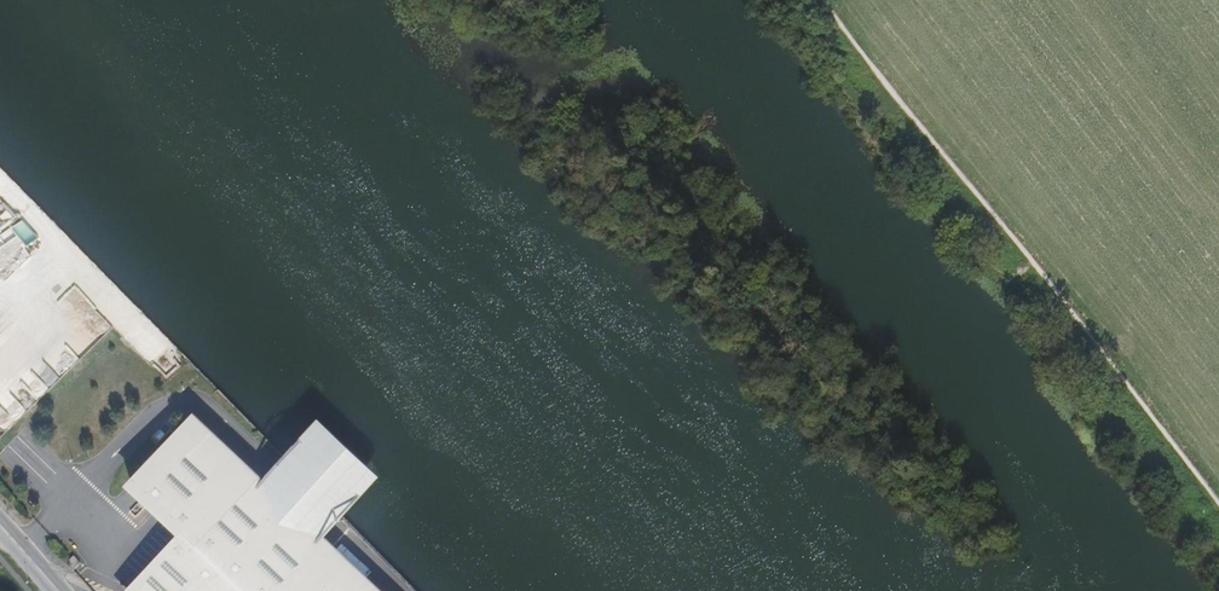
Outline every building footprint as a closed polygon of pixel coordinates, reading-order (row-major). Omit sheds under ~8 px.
[(12,228),(12,202),(0,202),(0,228),(12,228)] [(26,272),(27,242),(31,242),(31,227),(0,227),(0,272),(26,272)] [(0,385),(0,429),(12,429),(12,417),(24,417),(24,405),(41,405),(41,375),(10,375),(10,385),(0,385)] [(320,561),(264,500),(200,430),(137,487),(186,540),(131,590),(347,590),(320,561)] [(264,500),(320,561),(356,529),(297,469),(264,500)] [(74,571),(81,564),(74,557),(67,563),(74,571)]
